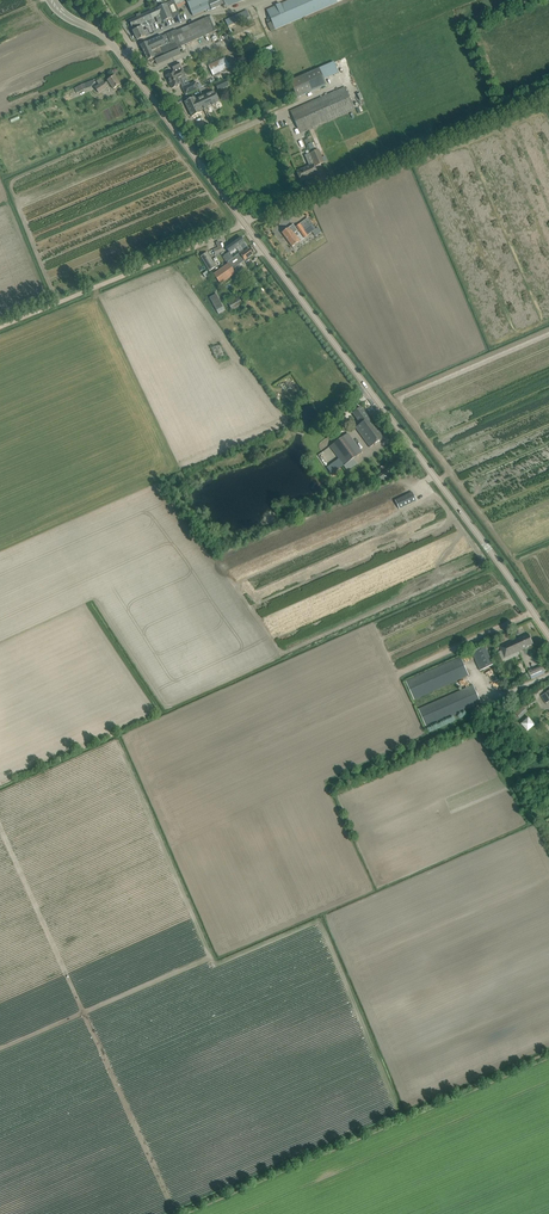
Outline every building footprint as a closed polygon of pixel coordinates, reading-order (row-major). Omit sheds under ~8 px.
[(174,0),(157,8),(160,15),(163,22),(180,14),(174,0)] [(190,9),(193,16),(211,8),(212,9),(225,3),(224,0),(216,0),(210,2),(214,0),(186,0),(190,9)] [(267,10),(272,22),(267,24),(271,31),(275,29),(303,17),(307,15),(343,0),(342,0),(290,0),(267,10)] [(132,27),(133,27),(140,24),(160,15),(157,8),(141,15),(140,13),(136,15),(137,17),(129,20),(132,27)] [(236,15),(225,20),(229,27),(229,28),(242,22),(251,18),(247,10),(236,15)] [(181,46),(216,31),(210,16),(177,31),(176,30),(167,34),(141,45),(147,60),(150,59),(152,62),(155,61),(157,64),(168,60),(168,59),(163,61),(162,58),(162,57),(182,48),(181,46)] [(148,28),(143,30),(141,27),(140,28),(139,26),(141,26),(140,24),(133,27),(134,30),(133,31),(137,40),(151,34),(148,28)] [(273,45),(259,51),(262,58),(276,51),(273,45)] [(259,52),(247,57),(250,63),(261,58),(259,52)] [(225,58),(208,66),(213,75),(230,67),(225,58)] [(185,76),(179,62),(171,66),(173,70),(174,70),(175,72),(166,76),(172,88),(175,87),(177,87),(178,85),(181,84),(179,79),(185,76)] [(319,68),(290,81),(297,98),(326,85),(319,68)] [(110,84),(111,86),(113,89),(120,85),(114,76),(108,81),(105,83),(103,82),(95,87),(99,93),(107,87),(107,86),(110,84)] [(226,79),(216,84),(219,90),(229,86),(226,79)] [(94,80),(77,87),(79,91),(83,90),(92,87),(95,82),(94,80)] [(196,81),(182,88),(186,95),(199,88),(196,81)] [(300,134),(355,110),(345,87),(290,111),(300,134)] [(215,91),(195,100),(200,110),(219,101),(215,91)] [(200,110),(195,100),(194,97),(185,102),(192,117),(201,112),(200,110)] [(316,166),(324,163),(318,150),(310,153),(316,166)] [(318,174),(313,164),(297,172),(301,180),(309,177),(309,178),(318,174)] [(321,232),(318,228),(316,229),(312,224),(305,229),(301,223),(296,226),(304,237),(312,232),(315,236),(321,232)] [(300,241),(294,233),(298,231),(293,224),(282,233),(292,246),(300,241)] [(229,245),(226,247),(229,252),(230,253),(244,242),(241,237),(233,242),(232,242),(231,242),(229,243),(229,244),(229,245)] [(228,264),(213,274),(220,284),(235,273),(232,269),(242,263),(245,261),(246,262),(250,259),(249,258),(253,255),(249,249),(245,252),(244,250),(227,262),(228,264)] [(216,266),(210,257),(207,252),(201,256),(210,270),(216,266)] [(233,258),(230,253),(229,252),(224,256),(228,262),(233,258)] [(216,294),(210,297),(217,310),(223,307),(216,294)] [(238,297),(228,302),(232,310),(242,304),(238,297)] [(220,345),(211,348),(215,359),(224,355),(220,345)] [(383,438),(361,407),(356,411),(353,413),(361,424),(356,428),(370,447),(378,441),(383,438)] [(362,452),(348,433),(330,446),(344,466),(362,452)] [(416,501),(412,492),(395,500),(399,509),(416,501)] [(527,647),(534,644),(529,634),(523,637),(522,636),(500,646),(502,650),(504,653),(503,653),(505,657),(522,650),(527,647)] [(493,665),(485,646),(472,652),(480,670),(493,665)] [(414,698),(467,675),(468,678),(470,677),(469,675),(469,674),(461,656),(406,680),(414,698)] [(542,667),(529,673),(532,679),(545,673),(542,667)] [(426,726),(481,702),(473,684),(472,682),(470,683),(471,685),(418,708),(426,726)] [(523,707),(515,713),(519,717),(520,718),(527,712),(523,707)] [(529,716),(521,723),(528,731),(536,724),(529,716)]
